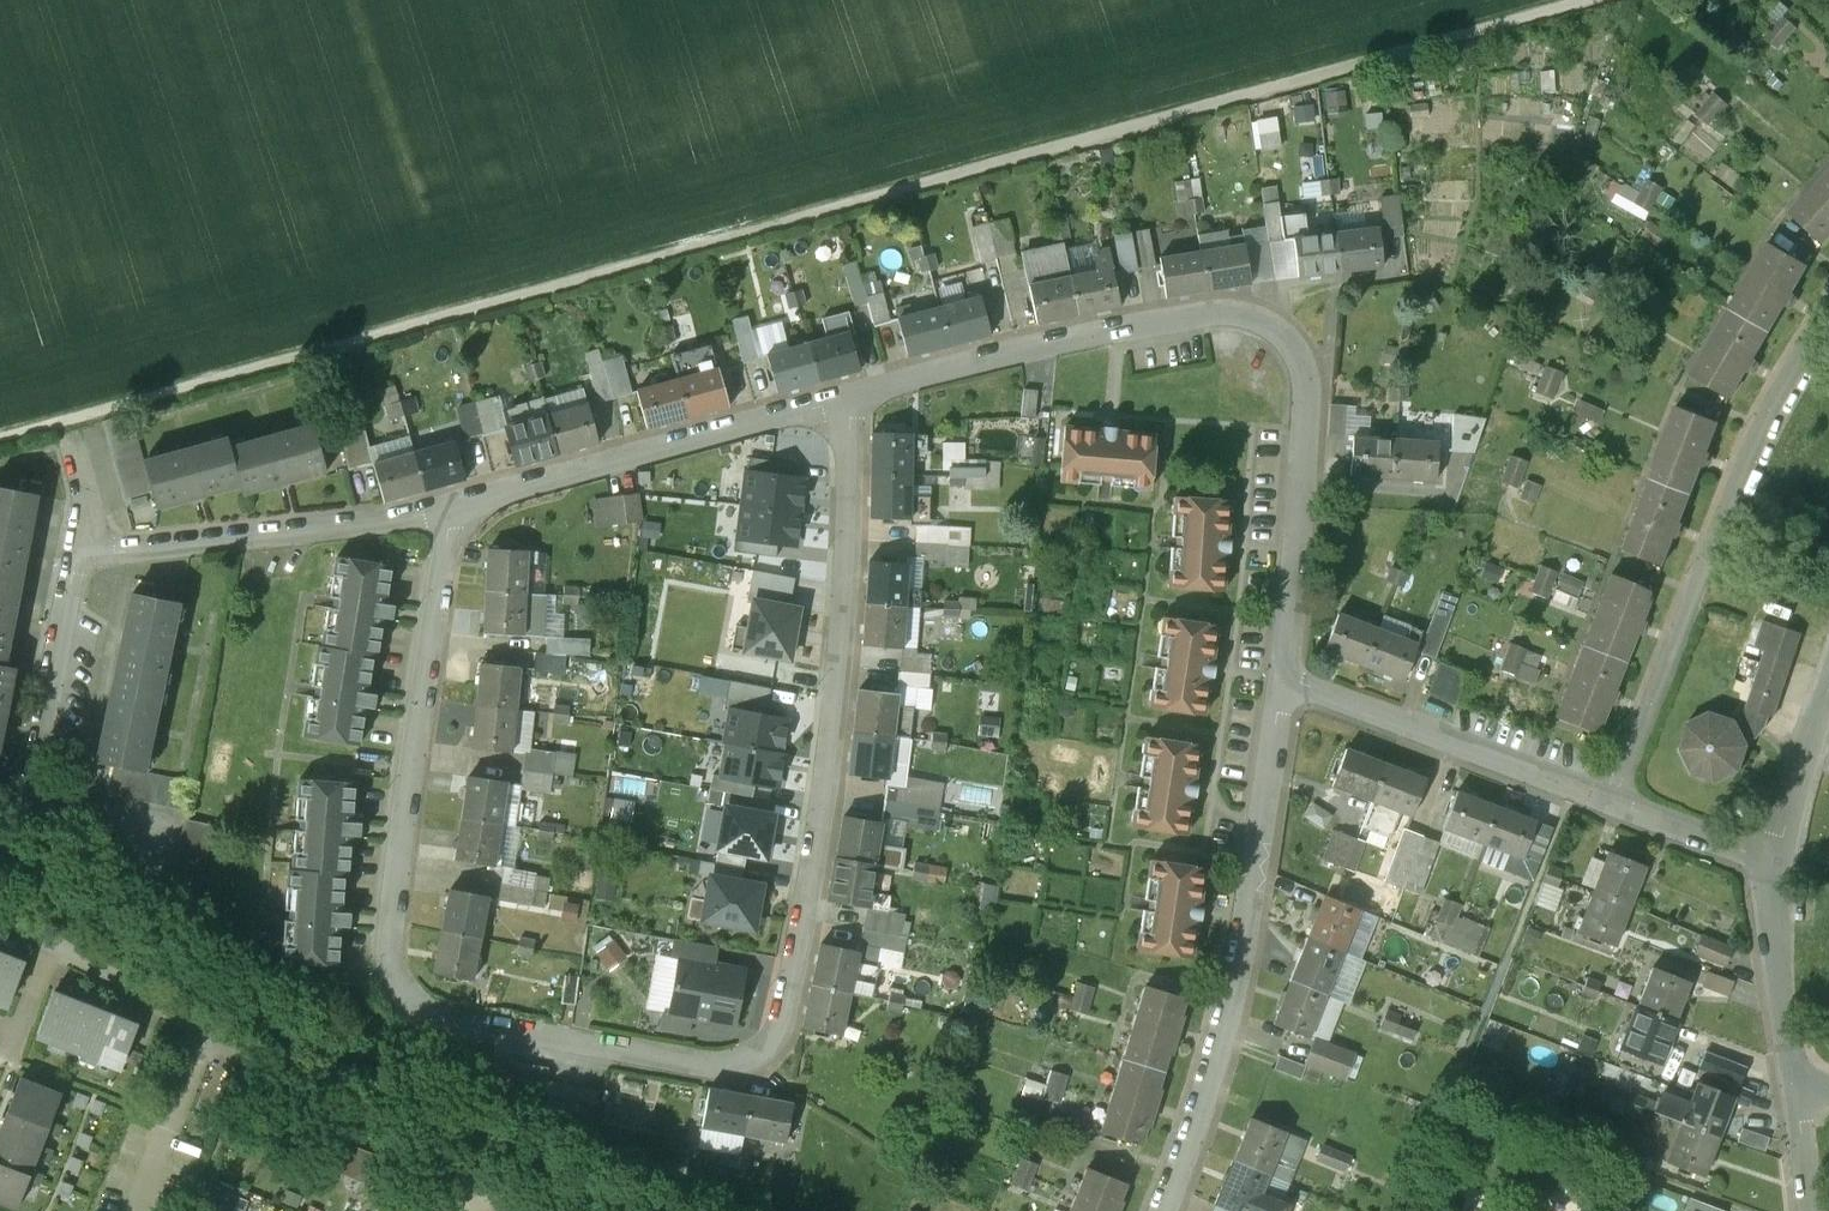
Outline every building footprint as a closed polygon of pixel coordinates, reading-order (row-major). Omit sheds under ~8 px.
[(1786,16),(1766,37),(1776,47),(1796,26),(1786,16)] [(1699,81),(1687,71),(1680,80),(1692,89),(1699,81)] [(1321,90),(1324,116),(1348,113),(1345,87),(1321,90)] [(1716,93),(1711,89),(1704,99),(1708,102),(1698,114),(1709,123),(1727,103),(1717,92),(1716,93)] [(1256,149),(1281,144),(1275,113),(1250,118),(1256,149)] [(1790,211),(1822,241),(1828,233),(1828,169),(1790,211)] [(1338,179),(1328,180),(1330,195),(1340,194),(1338,179)] [(1328,180),(1321,181),(1323,196),(1330,195),(1328,180)] [(1662,187),(1648,180),(1634,204),(1648,212),(1662,187)] [(1399,197),(1380,199),(1384,228),(1377,229),(1378,238),(1403,235),(1399,197)] [(1201,198),(1194,199),(1196,214),(1204,213),(1201,198)] [(1194,199),(1185,200),(1187,215),(1196,214),(1194,199)] [(1006,215),(970,224),(980,260),(1015,251),(1006,215)] [(1658,244),(1667,229),(1649,218),(1640,233),(1658,244)] [(1066,223),(1058,225),(1061,238),(1069,237),(1066,223)] [(1058,225),(1049,227),(1052,240),(1061,238),(1058,225)] [(1377,229),(1334,234),(1338,273),(1382,268),(1378,238),(1377,229)] [(1146,231),(1128,234),(1135,269),(1153,266),(1146,231)] [(1334,234),(1294,238),(1299,278),(1338,273),(1334,234)] [(1229,247),(1203,251),(1210,290),(1251,283),(1242,235),(1227,238),(1229,247)] [(1730,309),(1766,330),(1780,304),(1783,306),(1792,292),(1789,290),(1804,265),(1768,244),(1730,309)] [(1203,251),(1160,259),(1167,298),(1210,290),(1203,251)] [(1000,256),(1007,288),(1022,285),(1015,253),(1000,256)] [(932,255),(925,257),(929,272),(936,270),(932,255)] [(925,257),(916,259),(920,274),(929,272),(925,257)] [(1110,269),(1070,278),(1079,315),(1119,307),(1110,269)] [(1595,270),(1582,295),(1595,303),(1609,278),(1595,270)] [(1070,278),(1029,288),(1038,323),(1079,315),(1070,278)] [(798,290),(790,293),(794,308),(803,305),(798,290)] [(790,293),(783,295),(787,310),(794,308),(790,293)] [(979,298),(939,308),(949,346),(989,336),(979,298)] [(939,308),(897,319),(907,357),(949,346),(939,308)] [(1766,330),(1730,309),(1691,375),(1727,396),(1742,369),(1745,371),(1752,360),(1749,358),(1766,330)] [(674,341),(670,327),(661,330),(665,344),(674,341)] [(661,330),(654,332),(658,346),(665,344),(661,330)] [(846,332),(805,344),(817,381),(858,370),(846,332)] [(805,344),(764,356),(776,393),(817,381),(805,344)] [(709,345),(669,356),(676,381),(686,418),(728,406),(709,345)] [(620,359),(601,364),(611,401),(630,395),(620,359)] [(539,363),(533,365),(537,379),(543,377),(539,363)] [(601,364),(586,369),(596,405),(611,401),(601,364)] [(537,379),(533,365),(523,368),(527,382),(537,379)] [(1560,374),(1545,368),(1535,394),(1551,400),(1560,374)] [(676,381),(634,393),(645,429),(686,418),(676,381)] [(1399,382),(1391,381),(1390,401),(1397,401),(1398,387),(1399,382)] [(1379,386),(1355,384),(1354,398),(1378,400),(1379,386)] [(1407,388),(1398,387),(1397,401),(1406,402),(1407,388)] [(1037,390),(1023,389),(1020,417),(1034,419),(1037,390)] [(1579,397),(1573,411),(1598,422),(1604,408),(1579,397)] [(405,400),(397,403),(401,417),(409,415),(405,400)] [(397,403),(390,405),(393,419),(401,417),(397,403)] [(590,405),(548,417),(558,454),(600,442),(590,405)] [(1649,478),(1688,492),(1698,464),(1703,465),(1708,451),(1704,449),(1714,423),(1675,408),(1649,478)] [(130,413),(103,421),(124,499),(150,492),(143,463),(130,413)] [(1483,420),(1453,416),(1451,452),(1474,454),(1483,420)] [(548,417),(507,428),(518,465),(558,454),(548,417)] [(311,427),(230,450),(237,486),(240,496),(242,495),(242,494),(322,471),(322,473),(324,472),(312,425),(310,425),(311,427)] [(1113,429),(1100,427),(1100,431),(1063,428),(1057,483),(1149,490),(1153,435),(1113,432),(1113,429)] [(365,432),(340,438),(347,470),(374,465),(365,432)] [(909,435),(871,434),(870,475),(907,476),(909,435)] [(1395,440),(1353,437),(1349,475),(1392,479),(1395,440)] [(226,441),(145,464),(145,463),(143,463),(150,492),(155,510),(157,510),(156,508),(237,486),(230,450),(227,439),(225,440),(226,441)] [(1438,444),(1395,440),(1392,479),(1435,483),(1438,444)] [(456,443),(414,455),(424,491),(466,479),(456,443)] [(414,455),(374,465),(383,502),(424,491),(414,455)] [(1526,462),(1512,457),(1502,484),(1517,489),(1526,462)] [(748,472),(791,477),(793,463),(749,458),(748,472)] [(742,505),(799,512),(803,479),(791,477),(748,472),(746,472),(742,505)] [(907,476),(870,475),(869,518),(906,519),(907,476)] [(961,477),(949,477),(949,486),(960,486),(961,477)] [(1688,492),(1649,478),(1622,549),(1661,563),(1672,534),(1676,535),(1681,523),(1677,522),(1688,492)] [(0,487),(0,575),(21,579),(21,578),(20,578),(36,495),(37,496),(38,494),(0,487)] [(590,494),(591,517),(641,515),(640,492),(590,494)] [(1229,500),(1173,495),(1170,536),(1175,536),(1174,548),(1169,548),(1167,587),(1223,591),(1225,552),(1229,552),(1230,540),(1226,540),(1229,500)] [(799,512),(742,505),(738,538),(778,543),(795,546),(799,512)] [(776,557),(778,543),(738,538),(735,538),(733,552),(776,557)] [(534,552),(485,550),(483,590),(523,591),(524,563),(534,564),(534,552)] [(343,575),(333,574),(329,596),(334,597),(332,607),(327,606),(324,629),(334,631),(331,646),(321,644),(321,645),(318,645),(317,647),(327,648),(325,664),(315,662),(311,685),(316,686),(314,696),(310,695),(306,718),(316,719),(313,737),(359,744),(365,706),(373,707),(375,694),(367,692),(373,655),(377,656),(383,617),(391,619),(393,605),(385,604),(391,565),(345,558),(343,575)] [(905,564),(867,561),(865,604),(902,606),(905,564)] [(1393,568),(1386,584),(1393,587),(1400,572),(1393,568)] [(1556,574),(1541,569),(1531,594),(1546,600),(1556,574)] [(753,600),(789,607),(794,578),(752,570),(746,599),(753,600)] [(1408,575),(1400,572),(1393,587),(1401,591),(1408,575)] [(0,575),(0,663),(4,663),(19,581),(21,581),(21,579),(0,575)] [(1586,645),(1624,659),(1633,634),(1637,636),(1643,621),(1639,619),(1650,591),(1612,577),(1586,645)] [(576,586),(561,585),(560,593),(576,594),(576,586)] [(178,601),(131,590),(131,592),(132,592),(115,673),(114,673),(114,675),(161,686),(162,684),(160,684),(177,603),(178,603),(178,601)] [(523,591),(483,590),(481,634),(541,637),(543,593),(523,592),(523,591)] [(576,594),(560,593),(560,602),(575,603),(576,594)] [(1442,595),(1426,636),(1421,634),(1414,653),(1433,660),(1456,601),(1442,595)] [(789,607),(753,600),(744,651),(789,660),(798,609),(789,607)] [(902,606),(865,604),(862,646),(900,648),(902,606)] [(957,610),(943,609),(943,617),(956,618),(957,610)] [(1376,632),(1338,616),(1324,652),(1362,668),(1376,632)] [(1217,626),(1162,617),(1156,657),(1160,658),(1158,669),(1154,668),(1147,707),(1202,716),(1208,677),(1212,678),(1214,665),(1210,665),(1217,626)] [(1712,713),(1687,725),(1679,751),(1691,776),(1717,784),(1742,772),(1749,745),(1744,734),(1750,731),(1755,726),(1758,720),(1759,714),(1774,719),(1803,633),(1765,621),(1756,649),(1767,652),(1747,710),(1737,721),(1712,713)] [(1404,643),(1376,632),(1362,668),(1401,684),(1414,653),(1421,634),(1410,630),(1404,643)] [(575,637),(546,635),(545,652),(574,653),(575,637)] [(1527,650),(1512,644),(1502,670),(1517,676),(1527,650)] [(1624,659),(1586,645),(1559,718),(1597,732),(1607,704),(1611,705),(1616,693),(1612,691),(1624,659)] [(0,663),(0,732),(13,667),(14,667),(14,665),(4,663),(0,663)] [(518,667),(478,663),(474,703),(514,707),(518,667)] [(1462,677),(1442,670),(1432,694),(1452,701),(1462,677)] [(161,686),(114,675),(113,676),(115,677),(98,758),(97,758),(96,759),(113,763),(144,771),(144,769),(143,769),(159,687),(161,688),(161,686)] [(730,710),(766,716),(771,688),(728,680),(723,709),(730,710)] [(894,694),(858,689),(853,732),(890,736),(905,737),(909,706),(893,703),(894,694)] [(514,707),(474,703),(470,746),(523,751),(524,746),(527,747),(530,708),(514,707)] [(567,704),(554,703),(553,710),(566,712),(567,704)] [(566,712),(553,710),(552,720),(565,721),(566,712)] [(724,743),(784,754),(784,753),(780,753),(786,720),(766,716),(730,710),(724,743)] [(890,736),(853,732),(848,774),(884,777),(890,736)] [(946,733),(929,732),(929,739),(945,741),(946,733)] [(1198,746),(1144,737),(1144,739),(1153,740),(1150,756),(1142,755),(1138,780),(1142,780),(1141,792),(1137,791),(1133,813),(1144,815),(1141,829),(1131,827),(1131,830),(1186,838),(1191,800),(1196,800),(1197,787),(1193,786),(1198,746)] [(945,741),(929,739),(928,747),(945,749),(945,741)] [(726,744),(720,776),(755,783),(777,787),(784,754),(724,743),(724,744),(726,744)] [(527,747),(524,746),(523,751),(522,768),(550,773),(552,751),(527,747)] [(1385,766),(1346,751),(1331,788),(1371,803),(1385,766)] [(144,771),(113,763),(107,793),(148,801),(153,773),(144,771)] [(1425,781),(1385,766),(1371,803),(1412,818),(1425,781)] [(550,773),(522,768),(520,789),(548,793),(550,773)] [(193,783),(153,773),(148,801),(187,810),(193,783)] [(750,811),(755,783),(720,776),(712,775),(707,803),(726,807),(750,811)] [(504,781),(466,776),(461,817),(499,823),(504,781)] [(308,796),(298,796),(296,819),(301,819),(300,829),(295,829),(294,852),(304,852),(303,868),(293,867),(292,868),(289,868),(288,870),(298,871),(297,886),(287,886),(286,908),(290,909),(290,919),(285,919),(283,942),(293,942),(292,960),(338,963),(341,924),(350,925),(351,911),(342,911),(345,873),(349,873),(351,834),(360,835),(361,822),(352,821),(355,782),(309,779),(308,796)] [(1497,809),(1459,794),(1444,830),(1484,845),(1497,809)] [(1753,804),(1742,801),(1738,814),(1750,817),(1753,804)] [(750,811),(726,807),(718,849),(765,858),(773,815),(750,811)] [(1537,824),(1497,809),(1484,845),(1524,860),(1537,824)] [(499,823),(461,817),(455,859),(493,865),(499,823)] [(881,824),(843,818),(837,860),(875,866),(881,824)] [(212,825),(185,819),(177,859),(204,864),(212,825)] [(555,825),(540,822),(538,829),(554,831),(555,825)] [(554,831),(538,829),(537,837),(552,839),(554,831)] [(1405,830),(1387,882),(1406,888),(1413,867),(1424,836),(1405,830)] [(1441,842),(1424,836),(1413,867),(1431,873),(1441,842)] [(1350,839),(1345,853),(1352,855),(1357,842),(1350,839)] [(1821,860),(1828,863),(1828,839),(1821,860)] [(1357,842),(1352,855),(1359,858),(1365,844),(1357,842)] [(1647,871),(1611,857),(1595,896),(1632,910),(1647,871)] [(204,864),(177,859),(168,898),(195,904),(204,864)] [(875,866),(837,860),(831,903),(869,909),(875,866)] [(1206,872),(1151,863),(1151,864),(1161,866),(1158,883),(1148,881),(1145,902),(1149,902),(1147,914),(1143,913),(1139,935),(1149,937),(1146,952),(1137,950),(1136,953),(1191,962),(1198,924),(1201,924),(1203,911),(1200,911),(1206,872)] [(929,866),(915,864),(914,872),(928,874),(929,866)] [(546,902),(548,869),(500,867),(498,900),(546,902)] [(1565,875),(1551,868),(1547,877),(1562,883),(1565,875)] [(928,874),(914,872),(913,881),(926,883),(928,874)] [(760,886),(712,877),(703,919),(752,928),(760,886)] [(1562,883),(1547,877),(1544,885),(1559,891),(1562,883)] [(488,896),(448,888),(440,929),(479,937),(488,896)] [(1632,910),(1595,896),(1581,934),(1617,948),(1632,910)] [(1360,911),(1325,897),(1308,939),(1342,953),(1360,911)] [(1459,907),(1446,902),(1441,915),(1454,921),(1459,907)] [(904,916),(867,910),(863,931),(900,938),(904,916)] [(1454,921),(1441,915),(1438,924),(1451,929),(1454,921)] [(479,937),(440,929),(431,971),(471,979),(479,937)] [(1722,965),(1731,945),(1699,931),(1691,951),(1722,965)] [(532,938),(519,936),(518,945),(531,947),(532,938)] [(1342,953),(1308,939),(1289,983),(1324,997),(1342,953)] [(531,947),(518,945),(516,952),(530,954),(531,947)] [(858,953),(821,945),(813,986),(850,994),(858,953)] [(0,950),(0,996),(8,999),(24,959),(0,950)] [(745,970),(679,957),(668,1013),(734,1026),(745,970)] [(1691,984),(1653,970),(1639,1010),(1676,1024),(1691,984)] [(1734,981),(1707,971),(1702,987),(1728,997),(1734,981)] [(572,1001),(577,975),(563,972),(558,998),(572,1001)] [(1601,986),(1587,981),(1584,988),(1599,994),(1601,986)] [(1076,983),(1069,1011),(1084,1015),(1091,988),(1076,983)] [(1289,983),(1273,1023),(1307,1038),(1324,997),(1289,983)] [(850,994),(813,986),(804,1028),(841,1035),(850,994)] [(1183,999),(1143,987),(1122,1058),(1163,1071),(1171,1041),(1174,1042),(1177,1030),(1174,1030),(1183,999)] [(134,1021),(53,988),(36,1028),(119,1063),(134,1021)] [(1599,994),(1584,988),(1581,996),(1596,1001),(1599,994)] [(904,997),(891,994),(889,1002),(902,1005),(904,997)] [(902,1005),(889,1002),(888,1009),(901,1012),(902,1005)] [(1676,1024),(1639,1010),(1624,1049),(1662,1063),(1676,1024)] [(1401,1017),(1387,1013),(1384,1020),(1398,1026),(1401,1017)] [(1398,1026),(1384,1020),(1381,1028),(1395,1033),(1398,1026)] [(1747,1068),(1707,1053),(1699,1072),(1727,1082),(1739,1087),(1747,1068)] [(1163,1071),(1122,1058),(1101,1132),(1141,1144),(1150,1114),(1153,1115),(1157,1101),(1154,1100),(1163,1071)] [(1066,1075),(1051,1070),(1043,1097),(1058,1102),(1066,1075)] [(1373,1078),(1362,1073),(1358,1084),(1369,1088),(1373,1078)] [(0,1126),(0,1201),(16,1207),(27,1179),(31,1169),(36,1155),(40,1144),(45,1132),(50,1120),(55,1105),(60,1092),(19,1076),(0,1126)] [(1739,1087),(1727,1082),(1723,1094),(1735,1099),(1733,1103),(1748,1109),(1754,1092),(1739,1087)] [(1723,1094),(1699,1085),(1695,1095),(1692,1094),(1681,1102),(1680,1103),(1663,1097),(1656,1114),(1670,1120),(1719,1138),(1733,1103),(1735,1099),(1723,1094)] [(750,1095),(709,1088),(702,1126),(744,1133),(750,1095)] [(88,1097),(76,1093),(72,1103),(84,1108),(88,1097)] [(792,1103),(750,1095),(744,1133),(786,1140),(792,1103)] [(1645,1102),(1631,1097),(1628,1104),(1642,1109),(1645,1102)] [(103,1103),(93,1099),(89,1110),(99,1114),(103,1103)] [(1642,1109),(1628,1104),(1625,1111),(1639,1117),(1642,1109)] [(1252,1118),(1235,1161),(1268,1174),(1285,1131),(1252,1118)] [(61,1124),(50,1120),(45,1132),(56,1136),(61,1124)] [(1719,1138),(1670,1120),(1655,1157),(1668,1162),(1667,1164),(1703,1178),(1719,1138)] [(1770,1139),(1742,1130),(1738,1143),(1765,1152),(1770,1139)] [(91,1135),(81,1131),(76,1143),(86,1147),(91,1135)] [(1639,1141),(1619,1134),(1616,1142),(1636,1149),(1639,1141)] [(349,1145),(336,1140),(326,1166),(339,1171),(349,1145)] [(1636,1149),(1616,1142),(1611,1153),(1631,1161),(1636,1149)] [(1348,1149),(1334,1143),(1331,1150),(1345,1156),(1348,1149)] [(52,1148),(40,1144),(36,1155),(47,1159),(52,1148)] [(349,1145),(339,1171),(351,1176),(361,1150),(349,1145)] [(375,1155),(361,1150),(351,1176),(365,1181),(375,1155)] [(1345,1156),(1331,1150),(1329,1158),(1343,1163),(1345,1156)] [(741,1153),(732,1151),(729,1167),(738,1169),(741,1153)] [(748,1154),(741,1153),(738,1169),(746,1170),(748,1154)] [(375,1155),(365,1181),(379,1187),(389,1161),(375,1155)] [(81,1160),(71,1156),(67,1167),(77,1171),(81,1160)] [(1034,1163),(1020,1158),(1011,1184),(1025,1189),(1034,1163)] [(1235,1161),(1218,1203),(1237,1210),(1287,1210),(1289,1204),(1260,1193),(1268,1174),(1235,1161)] [(1118,1210),(1115,1210),(1126,1183),(1086,1167),(1069,1210),(1118,1210)] [(42,1173),(31,1169),(27,1179),(38,1184),(42,1173)] [(215,1210),(242,1210),(249,1196),(211,1179),(199,1204),(215,1210)] [(72,1185),(61,1181),(57,1191),(67,1195),(72,1185)] [(1695,1198),(1690,1210),(1726,1210),(1695,1198)]
